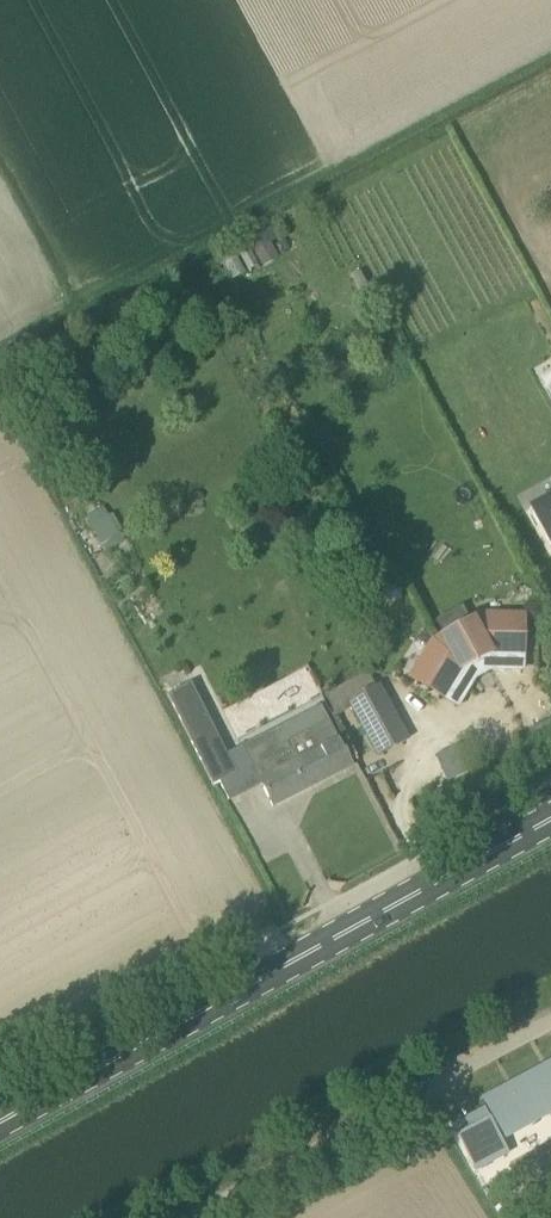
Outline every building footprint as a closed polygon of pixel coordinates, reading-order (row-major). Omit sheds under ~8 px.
[(263,267),(279,258),(270,242),(254,251),(263,267)] [(529,509),(550,548),(550,497),(529,509)] [(116,532),(106,514),(89,524),(98,542),(104,552),(122,542),(116,532)] [(481,617),(435,642),(413,678),(458,705),(474,678),(490,670),(522,670),(523,618),(481,617)] [(237,775),(221,743),(191,684),(168,695),(214,786),(237,775)] [(351,702),(379,754),(405,739),(377,688),(351,702)] [(289,746),(271,756),(252,767),(272,806),(352,765),(328,721),(288,743),(289,746)] [(486,1100),(506,1137),(550,1113),(550,1064),(486,1100)] [(455,1127),(477,1168),(505,1153),(499,1141),(486,1118),(483,1112),(455,1127)]
